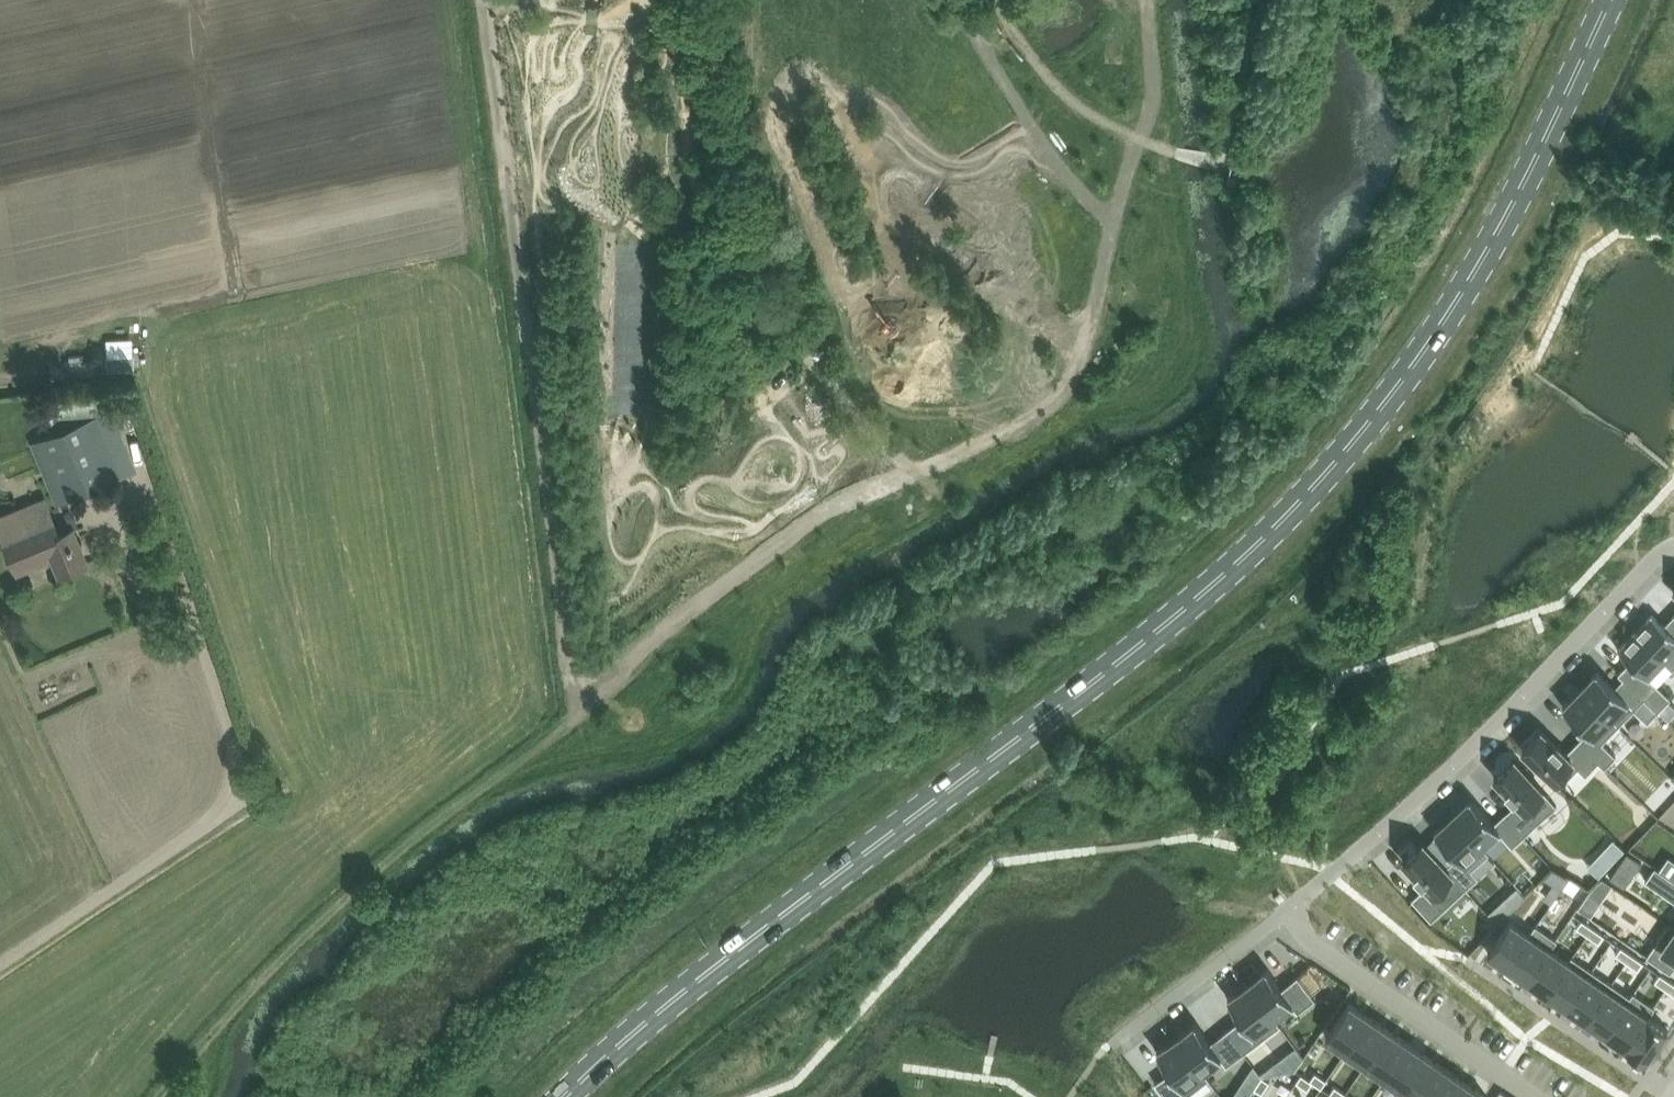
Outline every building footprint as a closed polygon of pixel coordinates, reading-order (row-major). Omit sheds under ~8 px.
[(134,365),(133,352),(106,354),(106,366),(134,365)] [(36,439),(44,459),(61,499),(122,475),(137,468),(112,407),(101,412),(90,386),(41,391),(57,430),(54,431),(36,439)] [(72,527),(59,533),(55,522),(32,531),(20,503),(0,512),(0,519),(9,541),(19,565),(33,559),(32,557),(52,549),(61,570),(86,560),(72,527)] [(1635,631),(1665,660),(1664,660),(1672,668),(1673,666),(1673,614),(1664,624),(1652,613),(1635,631)] [(1635,631),(1618,649),(1630,660),(1618,672),(1623,677),(1624,676),(1645,696),(1644,697),(1658,710),(1668,700),(1670,697),(1649,676),(1664,660),(1665,660),(1635,631)] [(1597,670),(1580,688),(1618,724),(1644,697),(1645,696),(1624,676),(1623,677),(1614,686),(1597,670)] [(1580,688),(1563,706),(1588,730),(1578,740),(1599,759),(1598,760),(1605,766),(1616,754),(1602,741),(1618,724),(1580,688)] [(1658,710),(1667,719),(1673,712),(1673,706),(1668,700),(1658,710)] [(1541,729),(1522,748),(1560,785),(1578,766),(1586,773),(1598,760),(1599,759),(1578,740),(1566,752),(1541,729)] [(1514,757),(1494,776),(1517,801),(1504,813),(1524,834),(1557,804),(1514,757)] [(1471,797),(1453,814),(1484,849),(1485,848),(1501,833),(1512,845),(1524,834),(1504,813),(1494,822),(1471,797)] [(1453,814),(1434,831),(1457,856),(1446,866),(1465,887),(1478,876),(1471,868),(1489,852),(1485,848),(1484,849),(1453,814)] [(1587,865),(1598,875),(1623,849),(1613,838),(1587,865)] [(1423,841),(1403,859),(1426,884),(1412,897),(1431,918),(1465,887),(1446,866),(1423,841)] [(1555,857),(1550,864),(1560,872),(1566,865),(1555,857)] [(1566,865),(1560,872),(1571,880),(1576,873),(1566,865)] [(1645,879),(1673,899),(1673,878),(1655,865),(1645,879)] [(1628,879),(1614,869),(1609,877),(1623,886),(1628,879)] [(1595,884),(1606,892),(1612,884),(1602,877),(1595,884)] [(1515,885),(1487,912),(1497,923),(1524,895),(1515,885)] [(1510,919),(1488,951),(1508,965),(1530,933),(1510,919)] [(1582,919),(1577,926),(1588,933),(1593,926),(1582,919)] [(1647,954),(1670,970),(1673,965),(1673,925),(1673,924),(1673,923),(1670,921),(1647,954)] [(1530,933),(1508,965),(1528,979),(1550,946),(1551,947),(1557,938),(1536,924),(1530,933)] [(1593,926),(1588,933),(1599,941),(1604,934),(1593,926)] [(1621,945),(1616,953),(1627,960),(1632,953),(1621,945)] [(1550,946),(1528,979),(1547,992),(1569,960),(1569,959),(1551,947),(1550,946)] [(1632,953),(1627,960),(1638,968),(1643,960),(1632,953)] [(1569,960),(1547,992),(1567,1005),(1592,969),(1572,955),(1569,959),(1569,960)] [(1267,967),(1248,982),(1276,1020),(1277,1019),(1294,1006),(1298,1010),(1315,997),(1297,974),(1282,986),(1267,967)] [(1592,969),(1567,1005),(1586,1019),(1612,982),(1592,969)] [(1660,972),(1655,980),(1666,987),(1671,980),(1660,972)] [(1666,987),(1673,993),(1673,982),(1671,980),(1666,987)] [(1242,1016),(1226,1028),(1243,1051),(1280,1023),(1277,1019),(1276,1020),(1248,982),(1228,997),(1242,1016)] [(1612,982),(1586,1019),(1606,1032),(1631,995),(1630,995),(1612,982)] [(1631,995),(1606,1032),(1625,1046),(1648,1013),(1649,1014),(1655,1005),(1633,991),(1630,995),(1631,995)] [(1349,1001),(1326,1035),(1346,1049),(1370,1015),(1349,1001)] [(1648,1013),(1625,1046),(1646,1060),(1668,1027),(1649,1014),(1648,1013)] [(1370,1015),(1346,1049),(1365,1063),(1389,1028),(1370,1015)] [(1196,1021),(1176,1036),(1202,1069),(1202,1068),(1220,1055),(1226,1064),(1243,1051),(1226,1028),(1210,1040),(1196,1021)] [(1389,1028),(1365,1063),(1385,1076),(1409,1042),(1389,1028)] [(1155,1081),(1167,1096),(1182,1096),(1209,1077),(1202,1068),(1202,1069),(1176,1036),(1157,1050),(1171,1069),(1155,1081)] [(1409,1042),(1385,1076),(1405,1090),(1429,1055),(1409,1042)] [(1405,1090),(1415,1096),(1429,1096),(1448,1069),(1429,1055),(1405,1090)] [(1280,1069),(1274,1062),(1262,1071),(1263,1072),(1280,1069)] [(1254,1086),(1262,1075),(1253,1064),(1231,1096),(1247,1096),(1254,1086)] [(1429,1096),(1458,1096),(1468,1082),(1448,1069),(1429,1096)] [(1315,1071),(1310,1078),(1313,1080),(1321,1086),(1326,1078),(1315,1071)] [(1302,1073),(1297,1080),(1308,1087),(1313,1080),(1310,1078),(1302,1073)] [(1262,1075),(1254,1086),(1262,1091),(1269,1080),(1262,1075)] [(1458,1096),(1487,1096),(1488,1096),(1468,1082),(1458,1096)] [(1330,1092),(1337,1096),(1342,1096),(1345,1092),(1335,1085),(1330,1092)]
